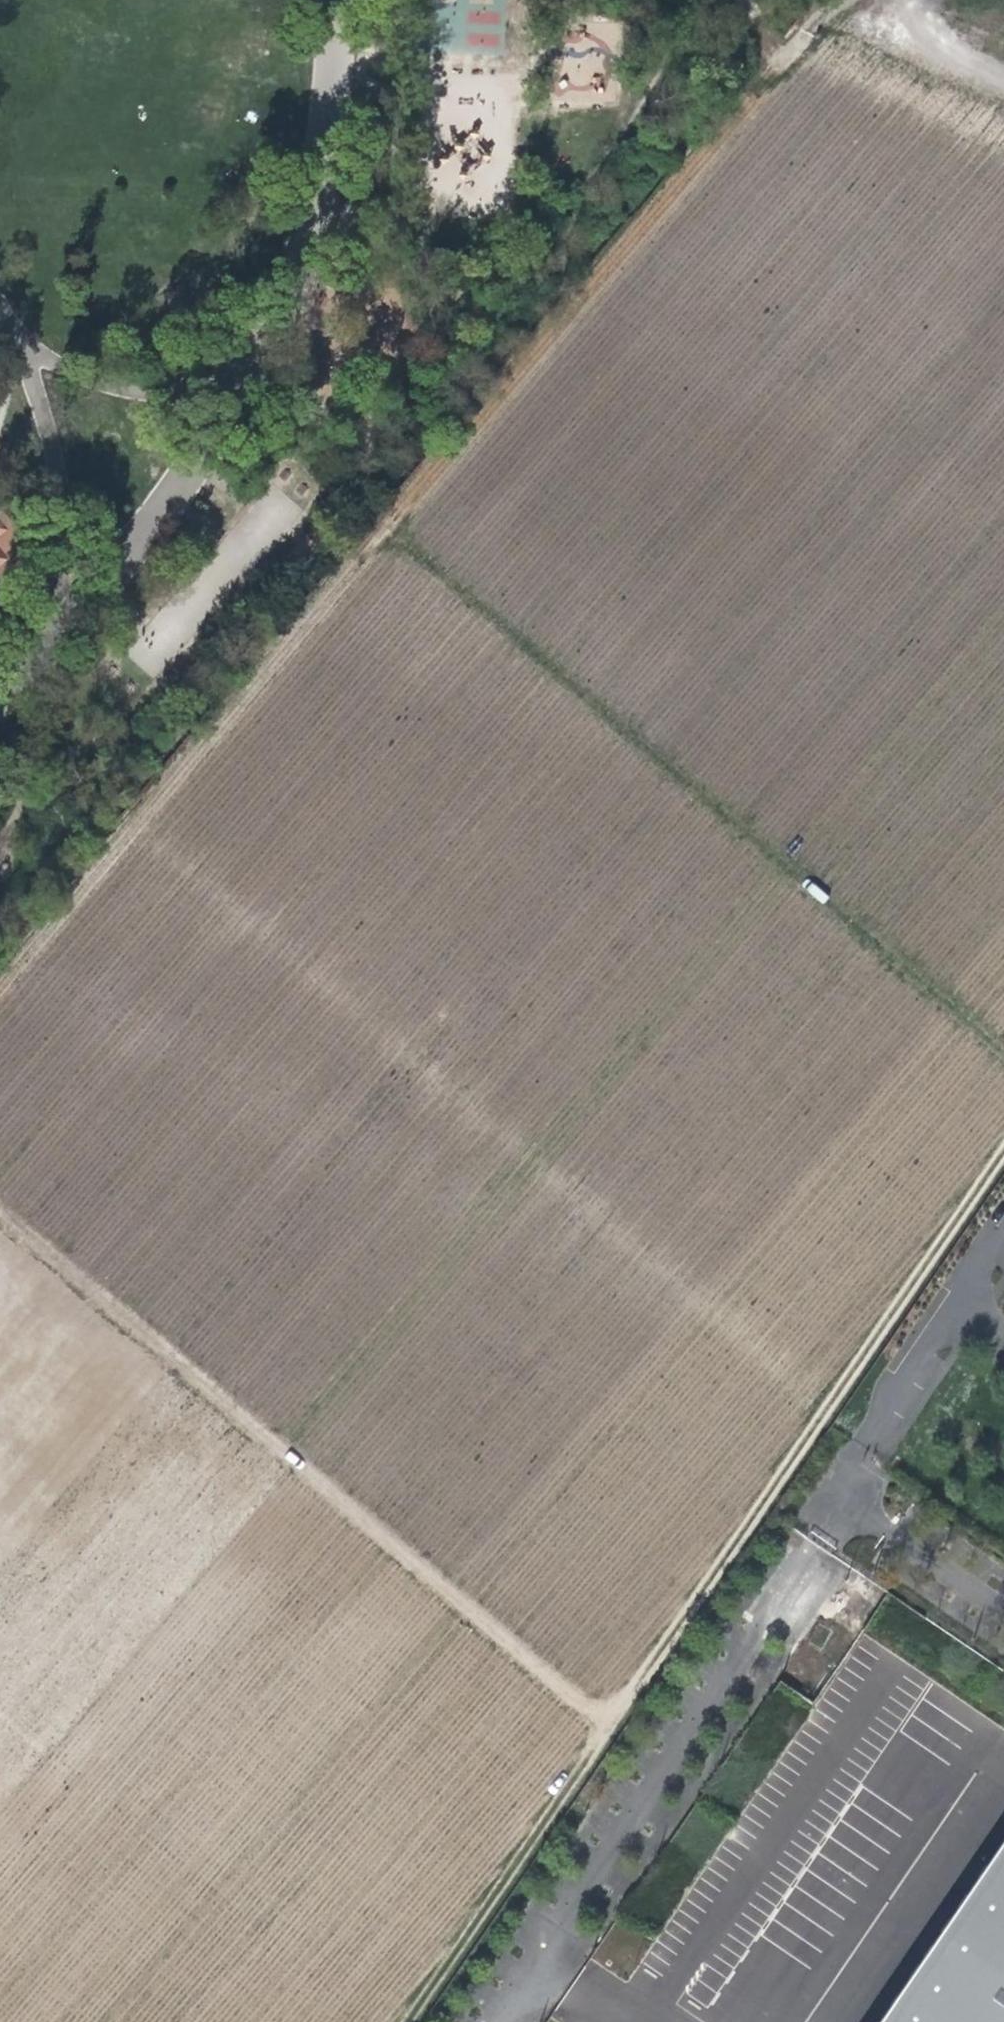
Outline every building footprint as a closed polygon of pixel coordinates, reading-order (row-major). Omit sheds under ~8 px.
[(12,607),(26,520),(0,516),(0,606),(12,607)] [(857,2021),(1003,2021),(1003,1813),(857,2021)]
